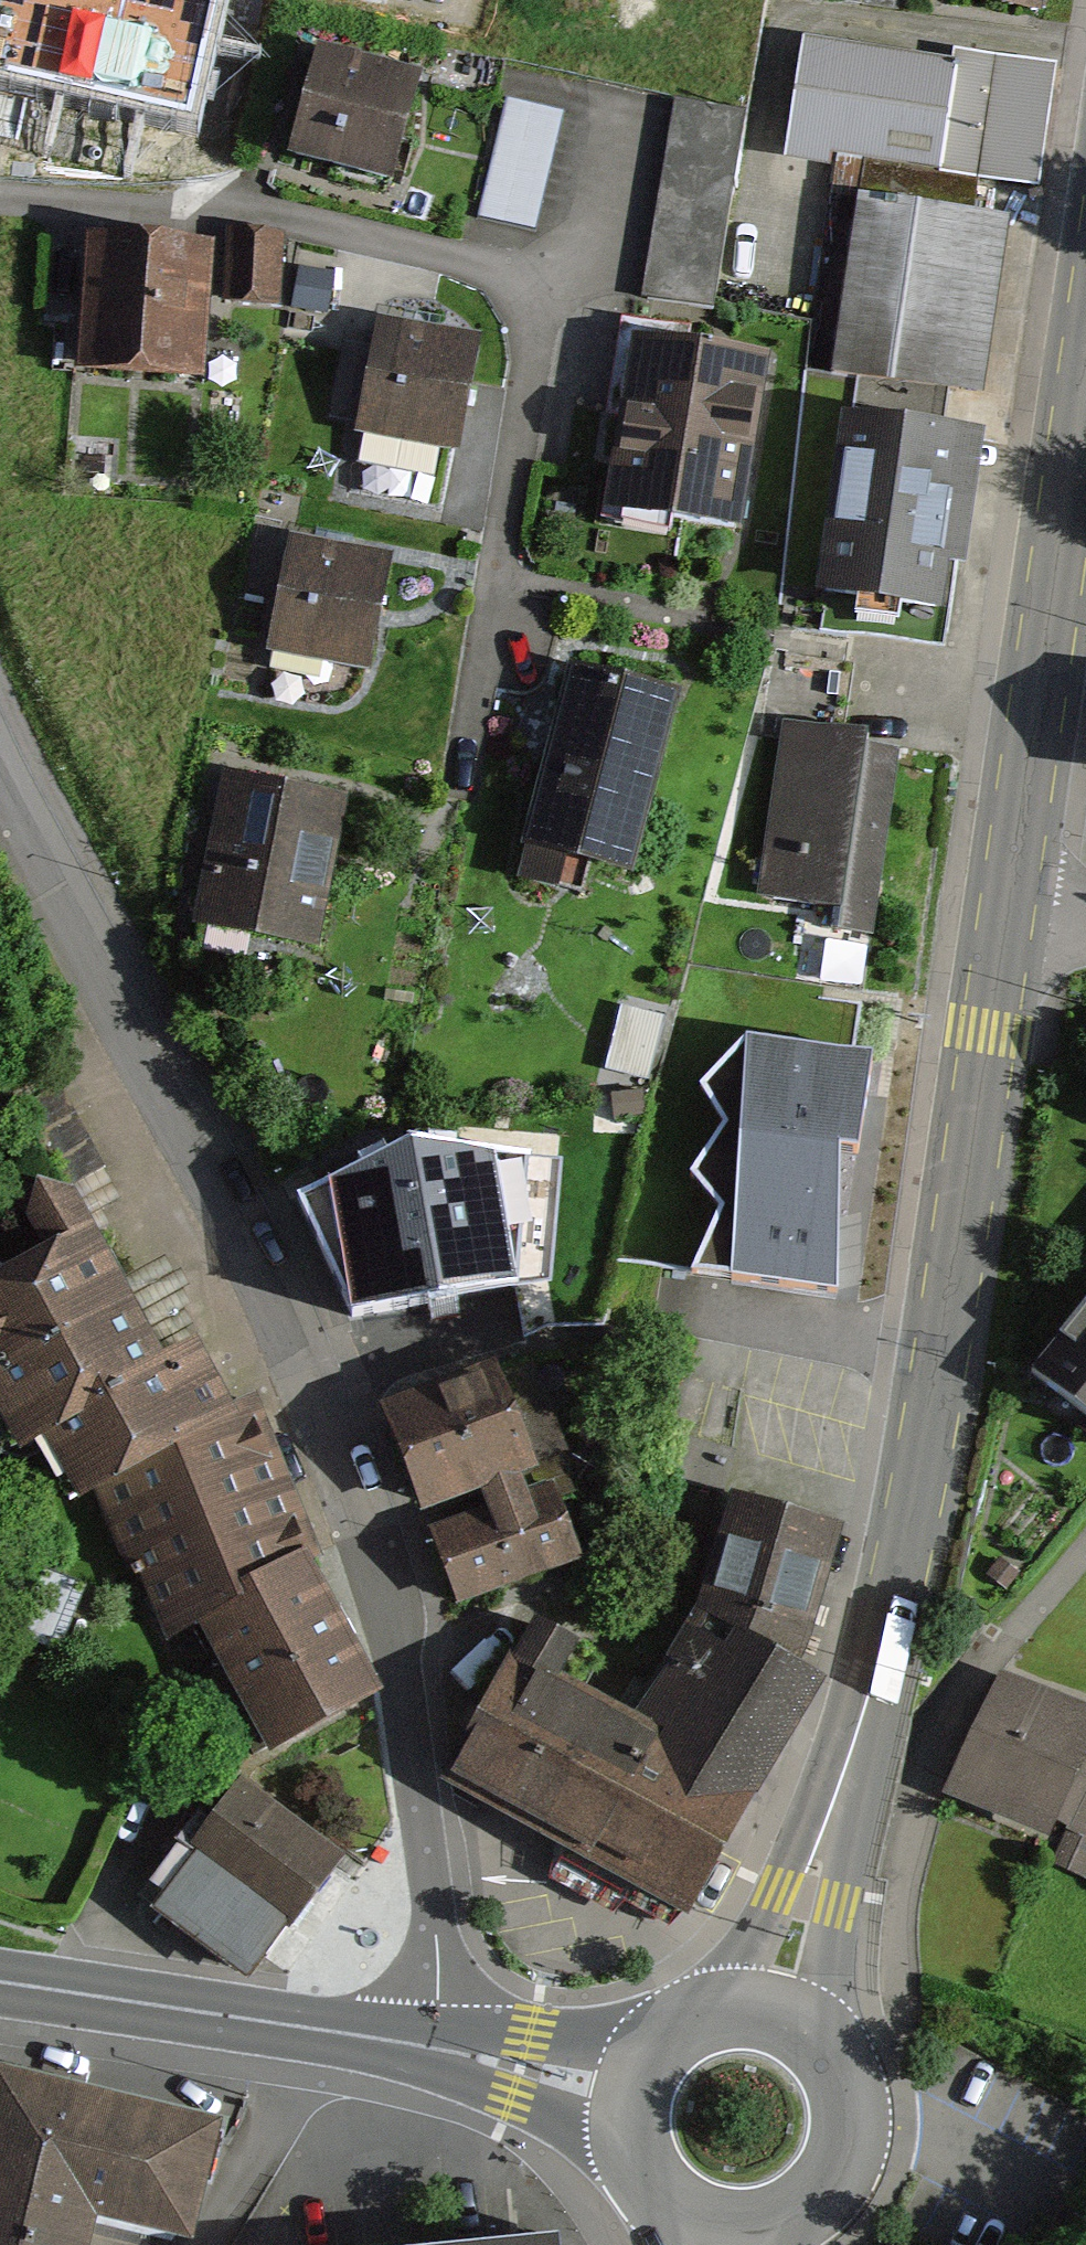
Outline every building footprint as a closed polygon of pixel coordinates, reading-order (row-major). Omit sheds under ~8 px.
[(193,105),(216,0),(0,0),(0,63),(193,105)] [(941,8),(1037,25),(1042,0),(942,0),(941,8)] [(950,66),(805,43),(785,169),(835,176),(831,199),(860,203),(975,221),(981,183),(1042,193),(1061,70),(952,53),(950,66)] [(418,74),(318,49),(292,155),(391,180),(418,74)] [(568,111),(507,97),(480,214),(541,228),(568,111)] [(708,313),(744,113),(676,101),(640,301),(708,313)] [(975,221),(860,203),(831,376),(979,401),(1008,227),(975,221)] [(281,233),(229,231),(226,298),(278,300),(281,233)] [(212,246),(88,238),(79,367),(203,376),(212,246)] [(332,273),(301,266),(293,301),(324,309),(332,273)] [(479,339),(380,319),(357,430),(457,450),(479,339)] [(605,425),(624,428),(608,517),(739,540),(770,366),(689,352),(692,335),(623,323),(605,425)] [(986,450),(844,426),(814,599),(946,621),(952,583),(963,585),(986,450)] [(390,555),(291,536),(269,648),(369,667),(390,555)] [(682,705),(575,673),(556,738),(520,856),(525,858),(515,890),(556,902),(566,870),(626,888),(682,705)] [(902,755),(789,736),(761,900),(836,912),(833,930),(871,936),(902,755)] [(344,799),(224,776),(195,921),(316,945),(344,799)] [(872,1073),(746,1051),(702,1098),(726,1139),(692,1187),(723,1221),(692,1290),(837,1314),(837,1178),(858,1176),(872,1073)] [(394,1162),(297,1206),(352,1327),(519,1296),(513,1274),(546,1272),(554,1154),(412,1154),(394,1162)] [(95,1491),(236,1419),(197,1342),(163,1360),(75,1189),(26,1214),(47,1254),(0,1278),(0,1413),(19,1449),(47,1435),(80,1498),(95,1491)] [(1032,1369),(1085,1414),(1085,1301),(1032,1369)] [(501,1365),(384,1407),(422,1511),(480,1490),(524,1474),(539,1469),(501,1365)] [(171,1638),(202,1622),(268,1749),(379,1692),(313,1565),(331,1557),(254,1409),(236,1419),(95,1491),(171,1638)] [(480,1490),(487,1508),(531,1492),(524,1474),(480,1490)] [(487,1508),(431,1529),(458,1604),(582,1559),(554,1484),(531,1492),(487,1508)] [(732,1489),(697,1605),(804,1659),(846,1523),(732,1489)] [(658,1724),(754,1793),(827,1672),(804,1659),(697,1605),(636,1712),(658,1724)] [(585,1859),(658,1724),(636,1712),(587,1685),(606,1651),(538,1610),(478,1707),(467,1725),(474,1729),(445,1777),(585,1859)] [(1003,1666),(945,1793),(1048,1840),(1058,1818),(1085,1757),(1085,1701),(1082,1700),(1003,1666)] [(585,1859),(688,1915),(754,1793),(658,1724),(585,1859)] [(1058,1818),(1072,1824),(1051,1862),(1085,1879),(1085,1757),(1058,1818)] [(247,1970),(288,1917),(292,1921),(342,1855),(241,1778),(193,1840),(201,1846),(158,1901),(247,1970)] [(0,2062),(0,2244),(82,2244),(91,2211),(185,2234),(215,2116),(0,2062)] [(560,2230),(418,2244),(562,2244),(560,2230)]
